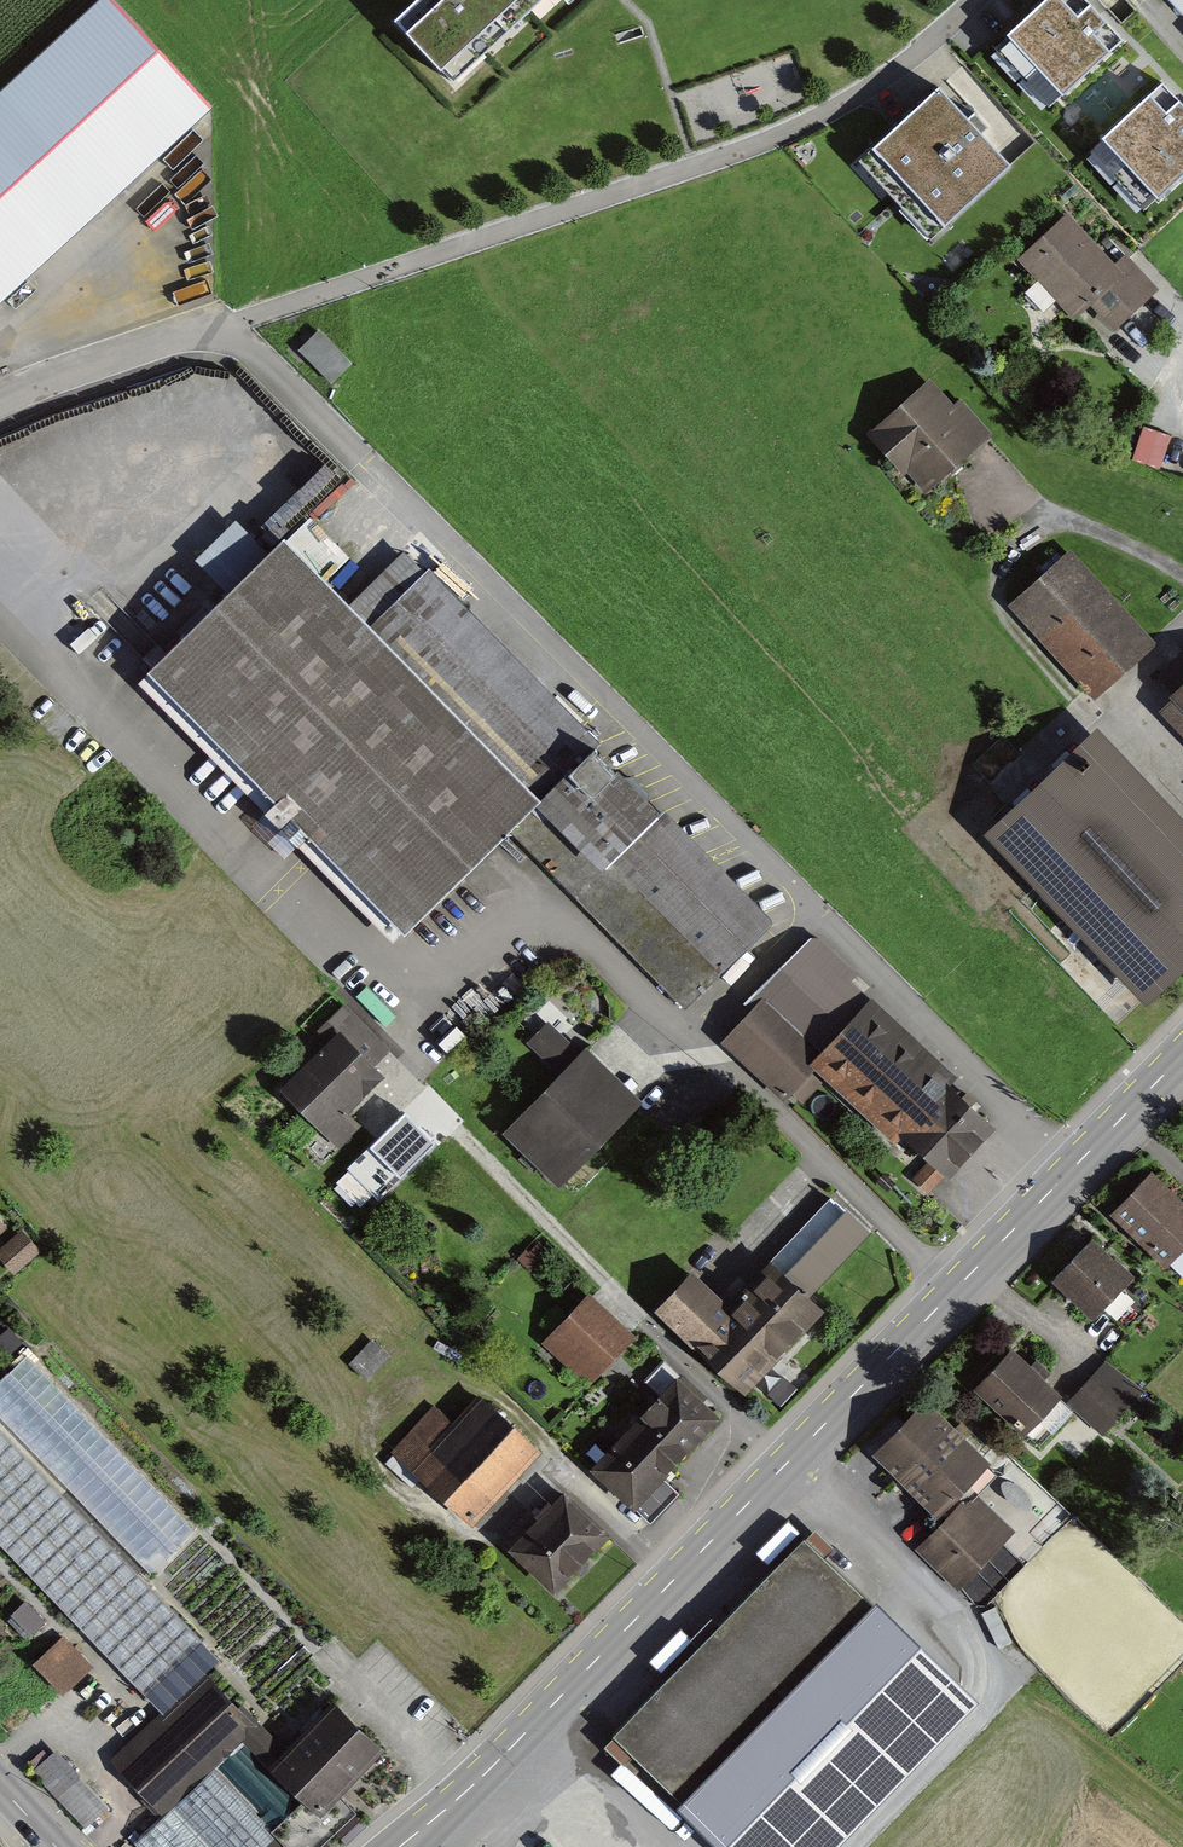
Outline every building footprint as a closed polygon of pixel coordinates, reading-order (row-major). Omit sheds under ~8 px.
[(0,89),(0,304),(214,102),(117,0),(94,0),(0,89)] [(394,12),(447,71),(527,0),(408,0),(394,12)] [(1062,96),(1123,42),(1085,0),(1044,0),(1006,34),(1062,96)] [(1182,32),(1182,0),(1154,0),(1182,32)] [(945,80),(864,152),(934,229),(1015,158),(945,80)] [(1163,83),(1102,140),(1157,198),(1182,173),(1182,104),(1163,83)] [(1112,267),(1065,217),(1020,259),(1078,321),(1091,309),(1113,334),(1156,294),(1122,258),(1112,267)] [(353,363),(318,329),(300,348),(335,381),(353,363)] [(953,412),(926,382),(870,433),(930,499),(997,439),(963,403),(953,412)] [(271,549),(141,676),(394,932),(524,805),(271,549)] [(1059,550),(1004,605),(1090,689),(1145,634),(1059,550)] [(400,552),(360,591),(544,777),(584,738),(400,552)] [(1165,702),(1182,721),(1182,685),(1165,702)] [(979,835),(1144,1000),(1182,961),(1182,812),(1093,722),(979,835)] [(593,744),(542,794),(723,974),(773,924),(593,744)] [(1000,1126),(819,943),(751,1010),(931,1193),(1000,1126)] [(560,1070),(583,1049),(553,1017),(530,1039),(560,1070)] [(334,1029),(275,1087),(325,1138),(385,1080),(334,1029)] [(585,1049),(503,1130),(557,1184),(640,1104),(585,1049)] [(1113,1216),(1170,1269),(1182,1254),(1182,1194),(1156,1169),(1113,1216)] [(685,1272),(648,1310),(737,1395),(822,1307),(808,1295),(873,1227),(836,1192),(724,1309),(685,1272)] [(1088,1238),(1046,1278),(1088,1321),(1129,1281),(1088,1238)] [(590,1293),(539,1343),(583,1388),(634,1338),(590,1293)] [(1011,1344),(972,1386),(1027,1436),(1066,1395),(1011,1344)] [(0,1376),(0,1413),(147,1571),(188,1534),(22,1356),(0,1376)] [(662,1393),(593,1463),(651,1520),(680,1492),(658,1471),(713,1415),(662,1364),(647,1379),(662,1393)] [(1074,1408),(1102,1432),(1130,1400),(1103,1376),(1074,1408)] [(472,1518),(538,1447),(485,1399),(456,1430),(435,1410),(387,1463),(411,1486),(424,1473),(472,1518)] [(919,1401),(868,1453),(929,1513),(980,1461),(919,1401)] [(151,1712),(200,1667),(0,1452),(0,1550),(151,1712)] [(564,1492),(513,1542),(554,1583),(604,1533),(564,1492)] [(974,1494),(917,1547),(954,1587),(1011,1534),(974,1494)] [(606,1737),(719,1846),(834,1846),(974,1705),(803,1537),(606,1737)] [(62,1637),(31,1666),(59,1697),(91,1667),(62,1637)] [(201,1677),(108,1763),(157,1815),(250,1729),(201,1677)] [(333,1704),(269,1764),(311,1809),(376,1750),(333,1704)] [(53,1745),(29,1768),(89,1833),(114,1810),(53,1745)] [(134,1843),(138,1846),(302,1846),(222,1761),(134,1843)]
